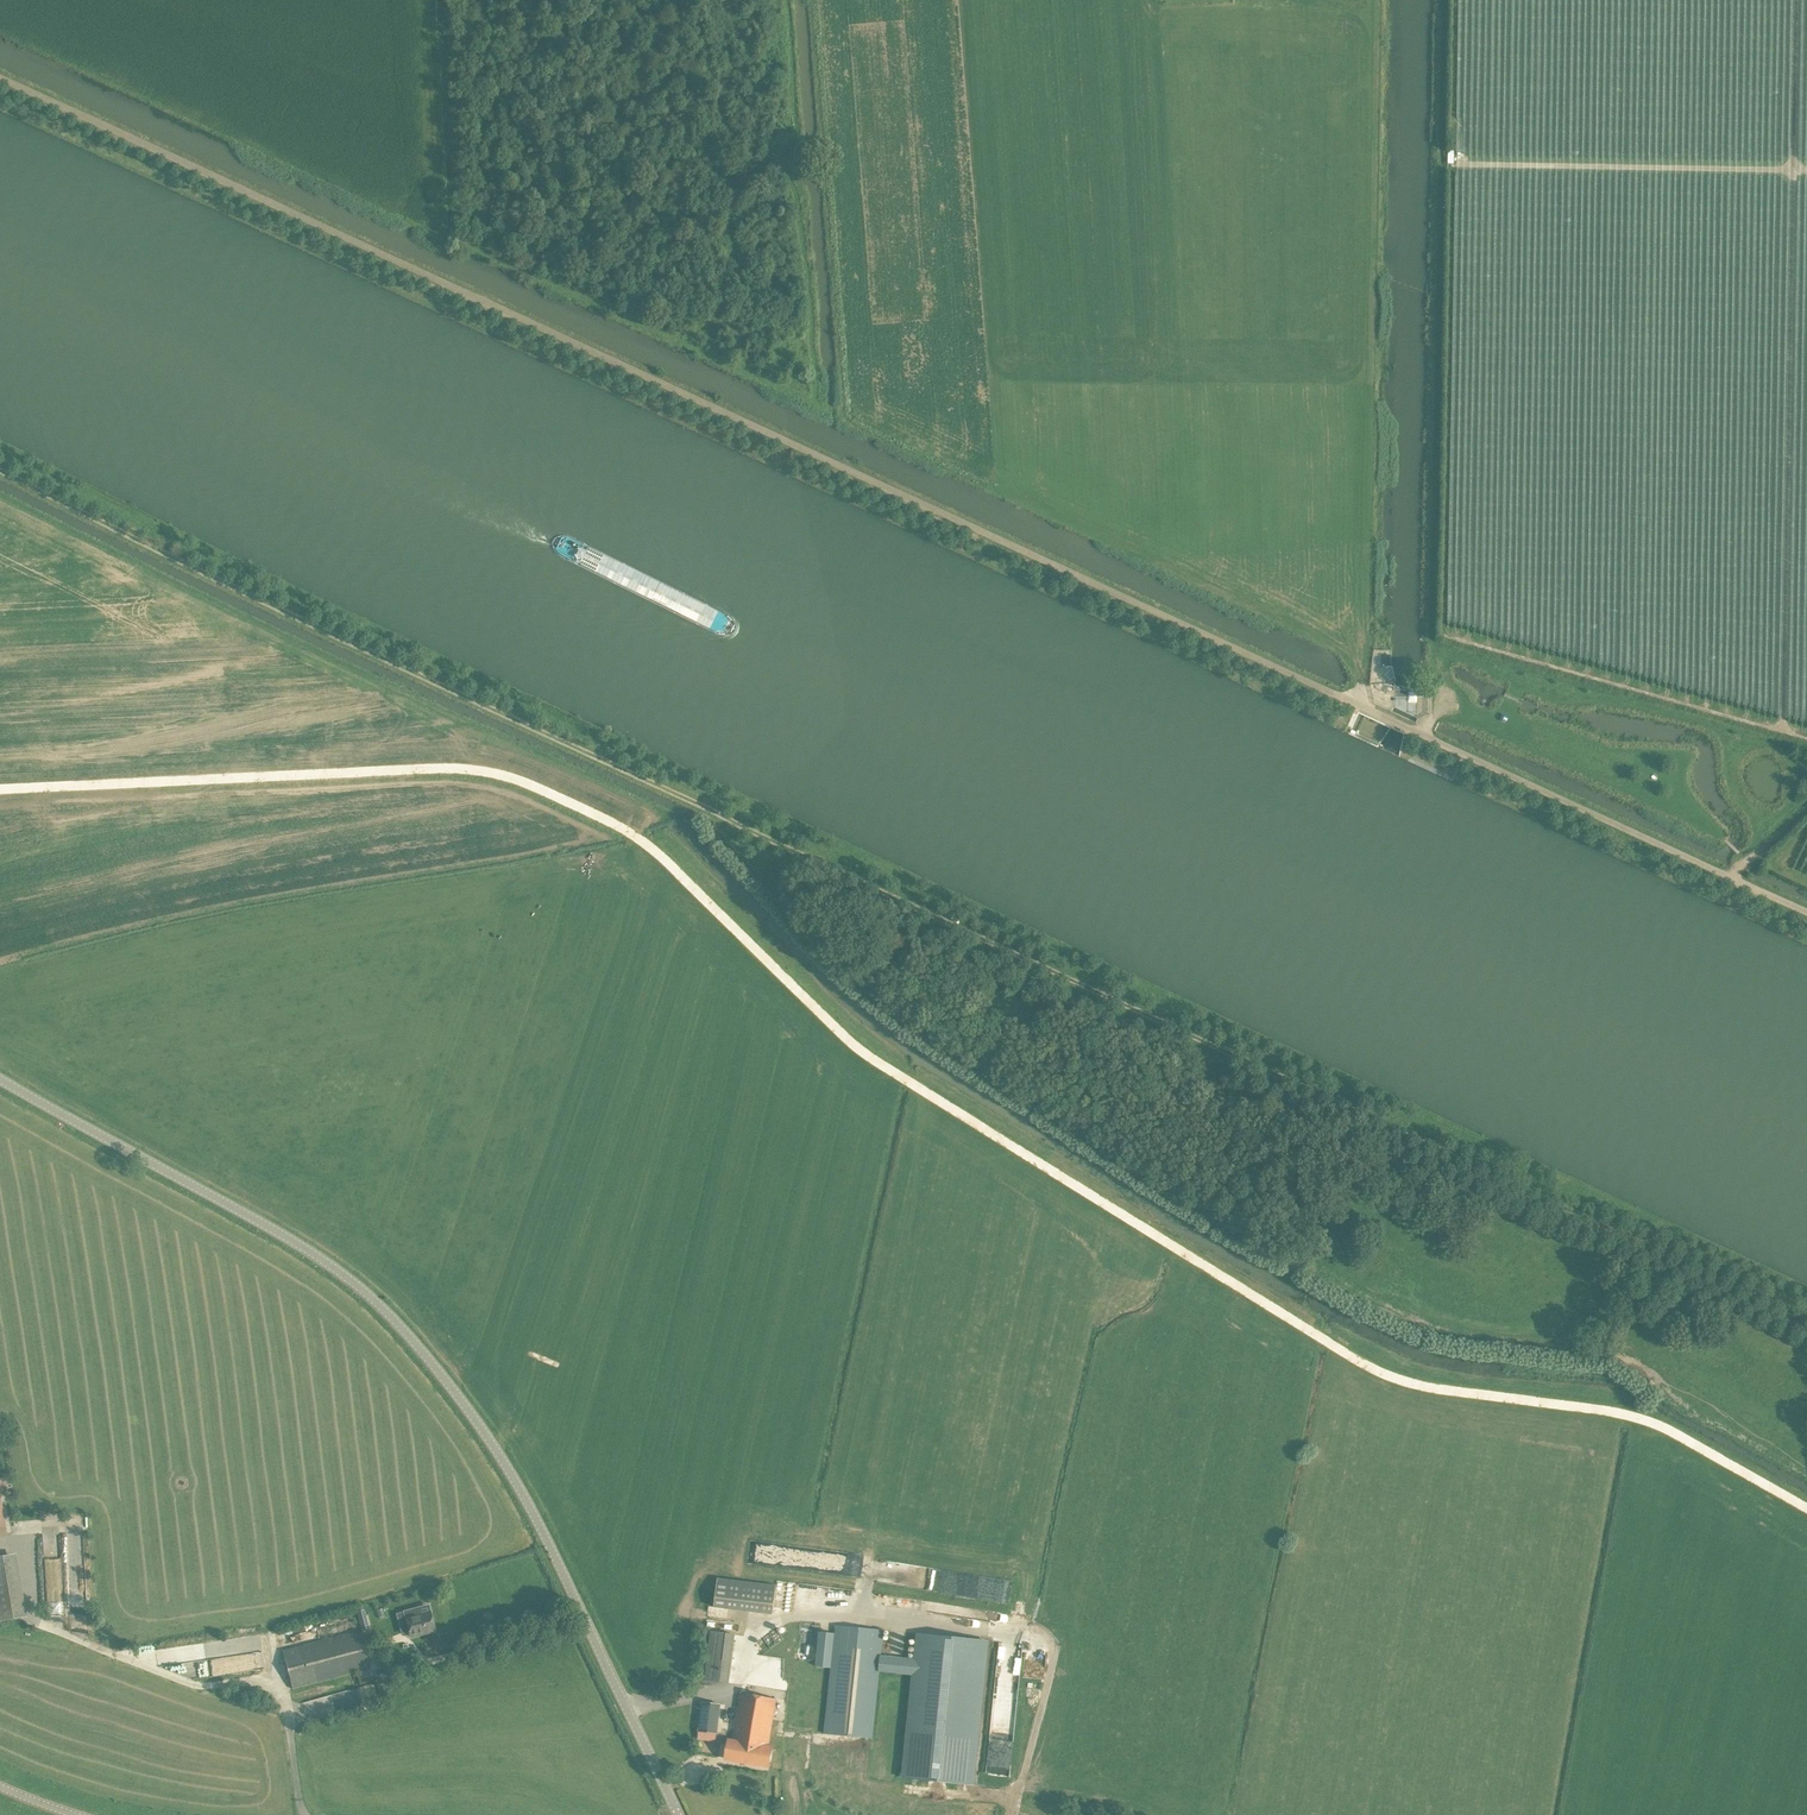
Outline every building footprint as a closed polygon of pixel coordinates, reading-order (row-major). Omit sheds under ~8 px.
[(1423,689),(1409,689),(1409,697),(1423,697),(1423,689)] [(1110,1269),(1110,1270),(1110,1271),(1110,1272),(1111,1272),(1111,1273),(1111,1274),(1112,1274),(1112,1275),(1113,1275),(1113,1276),(1114,1276),(1114,1277),(1115,1277),(1116,1277),(1117,1278),(1118,1278),(1119,1278),(1120,1278),(1120,1277),(1121,1277),(1122,1277),(1123,1277),(1123,1276),(1124,1276),(1124,1275),(1125,1275),(1125,1274),(1126,1274),(1126,1273),(1126,1272),(1126,1271),(1127,1271),(1127,1270),(1127,1269),(1127,1268),(1126,1268),(1126,1267),(1126,1266),(1126,1265),(1125,1265),(1125,1264),(1124,1264),(1124,1263),(1123,1263),(1123,1262),(1122,1262),(1121,1262),(1121,1261),(1120,1261),(1119,1261),(1118,1261),(1117,1261),(1116,1261),(1116,1262),(1115,1262),(1114,1262),(1114,1263),(1113,1263),(1112,1264),(1112,1265),(1111,1265),(1111,1266),(1111,1267),(1110,1267),(1110,1268),(1110,1269)] [(0,1556),(0,1621),(21,1618),(10,1554),(0,1556)] [(715,1606),(715,1607),(727,1609),(731,1580),(719,1579),(715,1606)] [(411,1636),(435,1629),(430,1612),(406,1618),(411,1636)] [(813,1622),(801,1622),(801,1638),(804,1638),(803,1659),(811,1660),(813,1622)] [(871,1738),(879,1671),(914,1675),(902,1778),(971,1786),(987,1643),(917,1635),(914,1661),(880,1658),(883,1631),(836,1626),(835,1634),(820,1632),(816,1666),(831,1668),(824,1733),(871,1738)] [(293,1688),(370,1668),(360,1630),(283,1651),(293,1688)] [(211,1675),(265,1668),(263,1651),(211,1658),(209,1643),(182,1646),(183,1661),(209,1657),(211,1675)] [(707,1662),(705,1680),(728,1683),(731,1664),(707,1662)] [(351,1690),(357,1706),(377,1699),(371,1683),(351,1690)] [(769,1765),(772,1746),(768,1746),(777,1698),(741,1691),(733,1739),(729,1738),(725,1757),(769,1765)] [(718,1732),(721,1703),(703,1701),(699,1730),(718,1732)] [(994,1710),(988,1774),(1007,1776),(1012,1726),(1008,1725),(1009,1719),(1007,1719),(1007,1712),(994,1710)]
